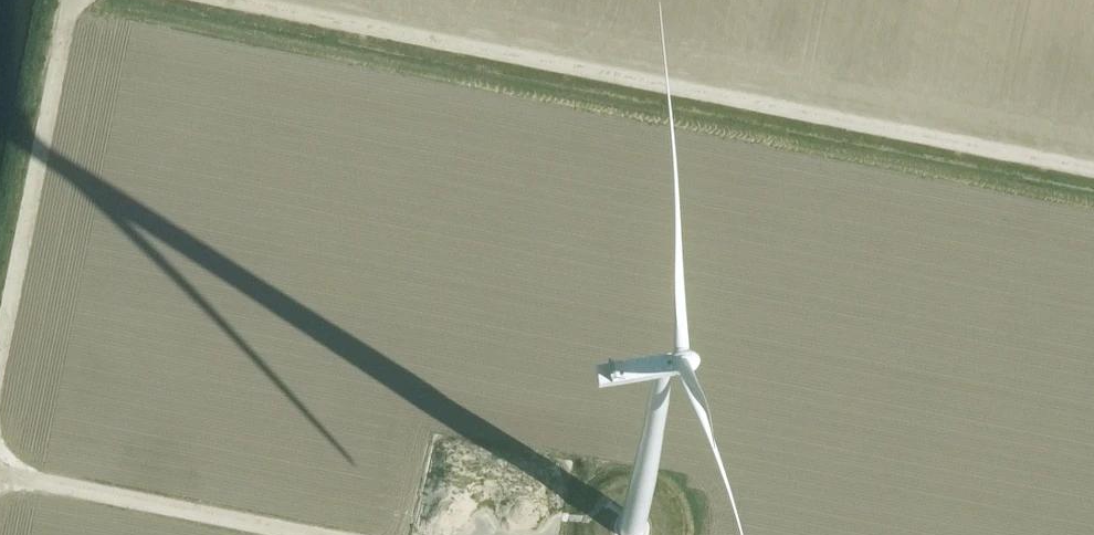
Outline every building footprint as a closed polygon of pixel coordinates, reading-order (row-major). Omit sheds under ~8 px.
[(653,529),(653,526),(652,524),(652,521),(650,518),(649,516),(647,514),(645,512),(643,510),(640,509),(638,508),(635,507),(632,507),(630,507),(627,507),(624,508),(622,509),(619,510),(617,512),(615,514),(613,516),(612,518),(611,521),(610,524),(609,526),(609,529),(609,532),(610,534),(652,534),(653,534),(653,532),(653,529)]
